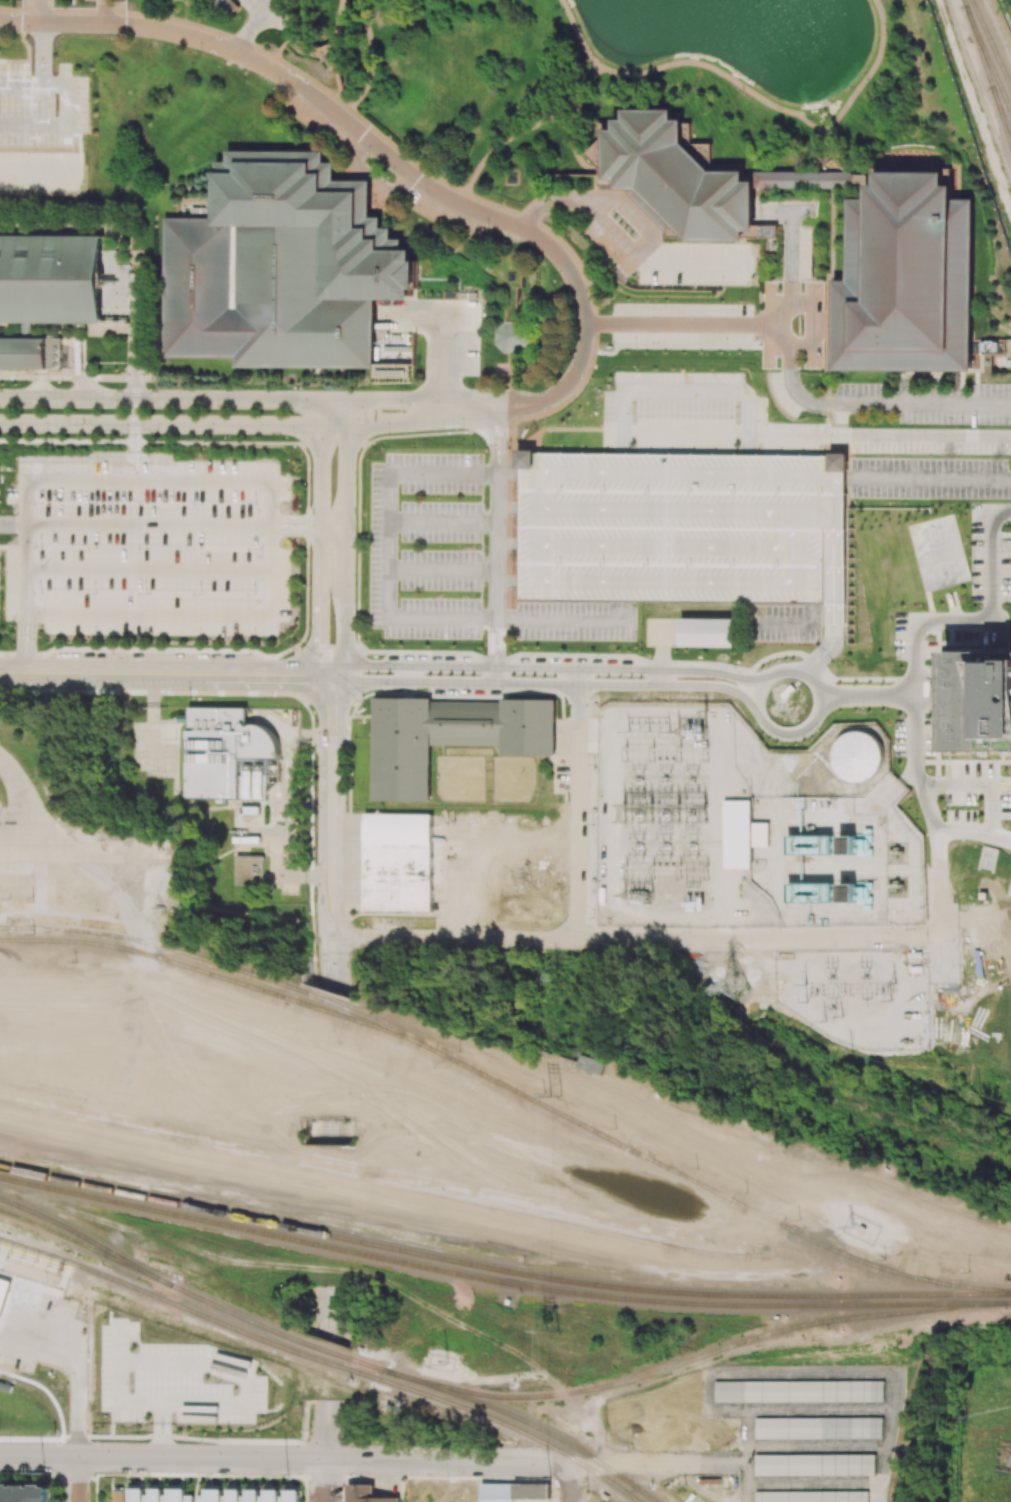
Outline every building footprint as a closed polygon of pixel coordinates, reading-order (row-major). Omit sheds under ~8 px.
[(626,108),(626,117),(619,117),(616,117),(616,123),(616,127),(606,127),(606,135),(599,142),(588,153),(599,164),(605,170),(605,178),(615,178),(615,185),(615,188),(625,188),(669,231),(669,239),(747,240),(747,237),(779,237),(779,225),(758,225),(758,209),(758,187),(758,173),(756,173),(748,173),(748,170),(743,170),(712,170),(687,145),(687,123),(687,118),(682,118),(676,118),(677,112),(677,108),(626,108)] [(228,149),(228,160),(217,160),(216,217),(216,224),(326,225),(325,298),(375,299),(414,299),(414,288),(418,288),(419,260),(415,260),(415,248),(404,248),(404,238),(393,238),(393,228),(383,228),(383,216),(372,216),(372,180),(336,180),(336,162),(325,162),(325,150),(228,149)] [(756,170),(756,173),(758,173),(758,187),(841,188),(865,188),(865,199),(874,199),(875,185),(885,185),(885,175),(875,175),(855,174),(855,170),(844,170),(824,170),(756,170)] [(978,370),(934,370),(905,369),(836,368),(837,281),(851,281),(850,199),(865,199),(874,199),(875,185),(885,185),(885,175),(885,171),(953,172),(953,185),(956,185),(962,185),(962,197),(978,197),(978,339),(978,353),(978,370)] [(517,172),(517,183),(507,183),(507,172),(517,172)] [(165,217),(216,217),(216,224),(326,225),(325,298),(375,299),(375,316),(374,368),(235,367),(235,358),(164,357),(165,217)] [(105,321),(105,235),(0,235),(0,321),(105,321)] [(102,322),(129,323),(129,307),(121,307),(121,295),(134,296),(135,274),(129,273),(129,265),(116,265),(116,251),(103,251),(102,322)] [(518,271),(518,282),(507,282),(507,271),(518,271)] [(443,290),(443,299),(456,299),(456,290),(443,290)] [(506,321),(497,329),(497,345),(506,353),(521,353),(529,345),(529,330),(521,321),(518,321),(508,321),(506,321)] [(52,368),(52,337),(0,337),(0,368),(52,368)] [(983,349),(975,348),(975,354),(1002,354),(1002,341),(983,341),(983,349)] [(523,453),(523,461),(523,474),(523,508),(522,545),(522,581),(522,602),(616,603),(636,603),(749,604),(752,604),(813,605),(823,605),(828,605),(839,605),(846,605),(848,503),(848,481),(848,457),(832,456),(747,455),(617,454),(531,453),(523,453)] [(682,619),(682,630),(682,648),(740,649),(740,620),(682,619)] [(947,653),(1010,653),(1010,753),(946,752),(947,653)] [(790,684),(780,694),(786,699),(795,689),(790,684)] [(431,698),(408,698),(373,698),(373,738),(373,801),(430,801),(431,745),(431,737),(501,738),(501,746),(501,755),(532,755),(539,755),(555,755),(555,699),(502,699),(502,702),(501,710),(431,709),(431,702),(431,698)] [(502,702),(501,710),(431,709),(431,702),(502,702)] [(189,707),(246,708),(246,724),(260,725),(269,731),(277,742),(279,782),(268,793),(267,799),(188,798),(189,707)] [(832,757),(833,749),(837,742),(842,736),(850,732),(858,731),(867,732),(874,737),(880,743),(883,752),(883,760),(880,768),(875,775),(868,780),(860,782),(851,781),(844,778),(838,773),(834,765),(832,757)] [(501,746),(501,738),(431,737),(431,745),(444,745),(493,746),(501,746)] [(724,795),(751,795),(751,864),(748,864),(724,863),(724,795)] [(365,815),(365,911),(432,911),(432,814),(365,815)] [(999,849),(983,846),(978,868),(994,871),(999,849)] [(235,856),(264,856),(264,886),(235,886),(235,856)] [(787,904),(832,902),(831,882),(786,884),(787,904)] [(578,1069),(603,1075),(606,1061),(581,1055),(578,1069)] [(5,1319),(0,1317),(0,1273),(18,1279),(5,1319)] [(715,1403),(885,1402),(885,1381),(715,1381),(715,1403)] [(885,1418),(755,1418),(755,1439),(885,1439),(885,1418)] [(756,1476),(878,1475),(878,1455),(755,1455),(756,1476)] [(514,1498),(550,1498),(550,1484),(480,1483),(480,1501),(514,1501),(514,1498)] [(51,1484),(0,1485),(0,1501),(52,1501),(51,1484)] [(129,1484),(128,1501),(143,1501),(143,1485),(129,1484)] [(162,1485),(149,1484),(149,1501),(161,1501),(162,1485)] [(347,1484),(347,1501),(398,1501),(398,1498),(373,1498),(373,1485),(347,1484)] [(193,1495),(184,1495),(184,1485),(168,1485),(167,1501),(193,1501),(193,1495)] [(197,1501),(221,1501),(222,1486),(204,1486),(204,1496),(197,1496),(197,1501)] [(260,1501),(278,1501),(279,1486),(265,1486),(264,1496),(260,1496),(260,1501)] [(299,1486),(285,1486),(284,1501),(299,1501),(299,1486)] [(124,1488),(113,1488),(113,1501),(124,1501),(124,1488)] [(245,1501),(258,1501),(258,1488),(246,1488),(245,1501)] [(242,1489),(227,1490),(227,1501),(243,1501),(242,1489)] [(756,1491),(756,1501),(871,1501),(871,1492),(756,1491)]
